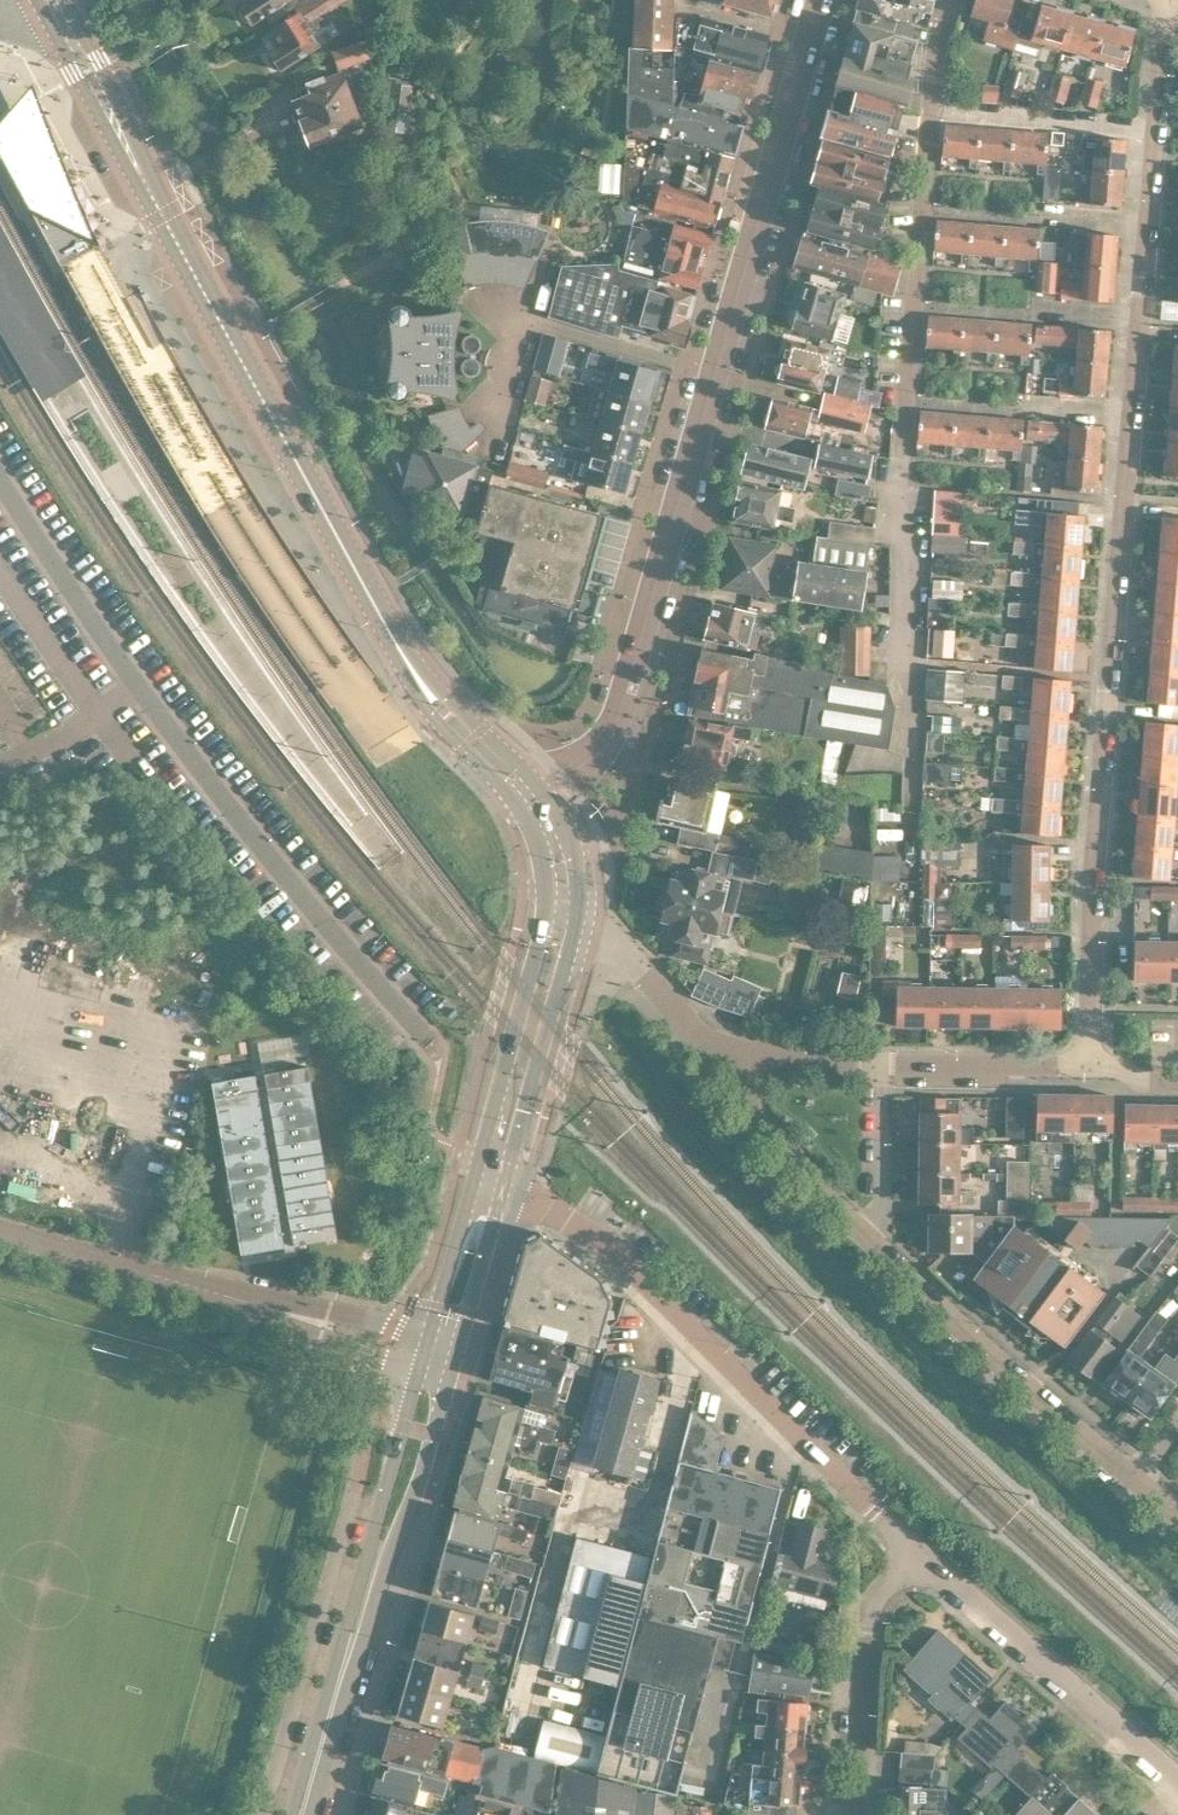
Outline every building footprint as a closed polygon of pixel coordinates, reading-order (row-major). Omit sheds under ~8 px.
[(246,2),(240,6),(243,9),(239,14),(244,22),(251,21),(253,25),(289,1),(288,0),(245,0),(246,2)] [(293,12),(296,17),(274,31),(277,36),(271,40),(276,47),(270,51),(272,54),(269,60),(274,67),(280,67),(282,70),(319,47),(312,36),(332,24),(326,15),(348,0),(313,0),(293,12)] [(627,96),(634,98),(672,108),(673,56),(673,50),(670,50),(671,0),(632,0),(630,48),(628,48),(627,96)] [(769,19),(774,0),(704,0),(769,19)] [(854,20),(889,30),(889,31),(910,37),(917,12),(929,16),(933,2),(926,0),(857,0),(855,9),(857,10),(854,20)] [(1011,51),(1017,33),(1005,30),(1006,27),(1003,26),(1011,1),(1010,0),(974,0),(970,13),(989,19),(982,42),(1011,51)] [(1021,21),(1017,33),(1011,51),(1034,58),(1038,44),(1044,45),(1042,50),(1057,54),(1059,50),(1062,51),(1072,18),(1073,14),(1056,9),(1055,13),(1039,8),(1034,24),(1021,21)] [(1092,60),(1102,27),(1103,23),(1085,17),(1084,21),(1072,18),(1062,51),(1074,54),(1073,59),(1088,63),(1089,59),(1092,60)] [(673,50),(673,56),(688,57),(700,61),(709,63),(756,75),(766,37),(765,37),(701,19),(696,37),(691,35),(692,26),(675,23),(674,32),(673,50)] [(871,65),(870,67),(906,77),(912,55),(919,57),(924,42),(910,37),(889,31),(889,30),(854,20),(852,24),(851,23),(841,56),(843,57),(871,65)] [(1116,31),(1102,27),(1092,60),(1105,64),(1104,67),(1119,71),(1120,68),(1124,69),(1134,32),(1117,27),(1116,31)] [(337,72),(373,59),(366,40),(330,54),(337,72)] [(898,104),(906,77),(870,67),(871,65),(843,57),(834,86),(863,94),(892,103),(898,104)] [(709,63),(698,103),(738,114),(742,97),(749,99),(756,75),(709,63)] [(1001,96),(1018,101),(1025,75),(1008,70),(1001,96)] [(1062,106),(1070,80),(1053,75),(1045,101),(1062,106)] [(327,142),(331,150),(350,142),(346,134),(361,127),(340,76),(324,83),(322,80),(306,86),(307,89),(298,93),(301,101),(294,104),(312,148),(327,142)] [(1078,105),(1095,110),(1102,84),(1085,79),(1078,105)] [(683,82),(680,94),(690,97),(694,85),(683,82)] [(892,103),(863,94),(834,86),(826,113),(824,113),(817,140),(819,140),(887,159),(893,137),(884,134),(892,103)] [(995,104),(996,94),(981,92),(980,102),(995,104)] [(627,126),(621,163),(624,164),(647,170),(656,137),(690,147),(691,143),(705,147),(733,154),(741,127),(700,116),(672,108),(634,98),(627,126)] [(979,130),(978,130),(943,126),(941,156),(968,159),(967,170),(975,171),(976,159),(979,130)] [(1012,133),(979,130),(976,159),(1002,162),(1001,173),(1008,174),(1009,163),(1012,133)] [(1061,147),(1062,138),(1063,134),(1050,132),(1050,137),(1049,146),(1061,147)] [(1012,133),(1009,163),(1037,165),(1036,177),(1043,177),(1047,137),(1046,136),(1012,133)] [(656,137),(647,170),(667,176),(674,178),(671,189),(680,191),(720,202),(721,197),(732,159),(704,151),(705,147),(691,143),(690,147),(656,137)] [(1080,137),(1078,153),(1092,154),(1090,172),(1123,175),(1126,141),(1080,137)] [(806,187),(815,189),(874,205),(887,159),(819,140),(806,187)] [(621,163),(621,204),(636,207),(713,229),(714,222),(720,202),(680,191),(671,189),(674,178),(667,176),(647,170),(624,164),(621,163)] [(596,194),(617,196),(619,167),(598,166),(596,194)] [(1044,169),(1043,180),(1041,200),(1057,201),(1059,171),(1044,169)] [(1073,204),(1120,209),(1123,175),(1090,172),(1088,191),(1074,190),(1073,204)] [(884,208),(874,205),(815,189),(803,235),(865,252),(871,254),(884,208)] [(186,379),(165,343),(152,319),(140,326),(125,298),(125,299),(97,247),(92,239),(92,238),(90,235),(87,232),(84,229),(81,226),(78,223),(77,223),(74,221),(70,219),(66,218),(26,206),(59,266),(60,267),(59,267),(61,271),(93,328),(125,387),(170,465),(202,520),(251,490),(186,379)] [(961,254),(960,265),(968,266),(969,255),(972,226),(935,223),(932,252),(961,254)] [(669,237),(630,227),(620,268),(658,278),(696,288),(701,268),(699,267),(702,256),(705,256),(711,235),(673,224),(669,237)] [(972,226),(969,255),(995,258),(994,268),(1002,269),(1002,259),(1005,229),(972,226)] [(453,234),(453,235),(459,257),(454,258),(458,268),(502,263),(534,270),(538,260),(534,259),(542,236),(525,230),(473,228),(453,234)] [(1005,229),(1002,259),(1029,261),(1028,272),(1035,272),(1036,263),(1038,240),(1039,231),(1005,229)] [(1082,268),(1114,271),(1117,237),(1087,235),(1071,234),(1070,249),(1083,250),(1082,268)] [(900,261),(871,254),(865,252),(864,256),(800,239),(792,268),(890,295),(900,261)] [(1050,265),(1052,241),(1038,240),(1036,263),(1050,265)] [(1055,265),(1050,265),(1036,263),(1035,272),(1034,293),(1052,295),(1055,265)] [(562,268),(562,269),(548,320),(616,340),(620,326),(680,343),(693,296),(646,284),(647,279),(619,272),(618,272),(617,267),(562,268)] [(1110,304),(1114,271),(1082,268),(1080,285),(1061,283),(1059,299),(1081,301),(1081,302),(1110,304)] [(796,310),(794,310),(788,329),(828,340),(829,337),(838,339),(842,325),(834,323),(842,295),(803,284),(796,310)] [(872,307),(876,294),(852,287),(848,301),(872,307)] [(390,316),(390,318),(390,320),(392,331),(393,343),(393,354),(387,354),(387,356),(393,356),(392,367),(390,379),(388,390),(387,392),(388,394),(389,396),(390,398),(391,399),(393,400),(395,401),(398,402),(400,401),(402,401),(405,399),(406,398),(407,397),(407,396),(408,395),(408,393),(408,392),(421,393),(434,395),(447,398),(459,403),(456,390),(454,377),(453,365),(462,364),(461,366),(461,368),(461,369),(461,370),(461,372),(461,373),(463,375),(464,376),(466,378),(467,378),(469,378),(470,379),(472,378),(475,378),(476,377),(477,376),(479,374),(480,372),(480,370),(480,369),(480,367),(480,366),(480,350),(481,349),(481,347),(481,345),(481,344),(480,342),(479,340),(477,339),(475,337),(473,337),(470,337),(468,337),(467,338),(464,339),(463,340),(462,342),(462,343),(461,345),(461,347),(461,349),(462,350),(454,349),(455,337),(458,324),(462,312),(450,315),(437,318),(424,319),(411,319),(411,318),(410,317),(410,315),(409,313),(408,312),(406,310),(404,309),(402,309),(399,309),(398,309),(396,310),(394,311),(393,312),(392,313),(391,315),(390,316)] [(964,322),(927,319),(924,348),(953,351),(952,362),(960,363),(961,351),(964,322)] [(993,366),(994,354),(997,325),(964,322),(961,351),(987,354),(985,365),(993,366)] [(1030,328),(997,325),(994,354),(1021,356),(1020,367),(1027,368),(1028,358),(1030,328)] [(1034,327),(1032,345),(1075,349),(1074,363),(1106,366),(1109,333),(1078,331),(1078,330),(1034,327)] [(543,336),(539,351),(537,356),(534,369),(556,376),(563,352),(566,342),(543,336)] [(775,383),(816,393),(827,352),(785,342),(775,383)] [(612,376),(608,392),(648,403),(657,372),(617,361),(616,362),(585,353),(581,367),(612,376)] [(1027,368),(1026,373),(1036,373),(1037,359),(1028,358),(1027,368)] [(1072,382),(1059,381),(1058,394),(1072,396),(1103,399),(1106,366),(1074,363),(1072,382)] [(543,406),(550,383),(532,377),(525,400),(543,406)] [(1169,411),(1177,412),(1177,380),(1172,379),(1169,411)] [(823,394),(822,397),(853,405),(854,404),(877,410),(880,395),(856,388),(856,385),(836,380),(832,396),(823,394)] [(599,422),(640,433),(648,403),(608,392),(604,403),(591,399),(585,417),(599,422)] [(800,439),(805,420),(847,431),(853,405),(822,397),(818,413),(813,411),(770,400),(763,429),(800,439)] [(1165,443),(1177,445),(1177,412),(1169,411),(1165,443)] [(440,419),(438,414),(428,417),(443,443),(447,446),(462,454),(470,446),(461,435),(450,441),(447,436),(444,430),(442,425),(440,419)] [(955,417),(919,414),(916,442),(946,445),(945,456),(952,456),(953,446),(955,417)] [(582,434),(586,420),(571,415),(567,429),(582,434)] [(986,449),(989,420),(955,417),(953,446),(979,449),(978,459),(985,460),(986,449)] [(1018,463),(1019,456),(1020,445),(1022,423),(989,420),(986,449),(1012,451),(1011,462),(1018,463)] [(631,463),(640,433),(599,422),(591,452),(631,463)] [(1067,444),(1066,459),(1097,461),(1100,428),(1070,425),(1070,426),(1026,423),(1025,442),(1067,444)] [(542,443),(538,457),(550,461),(554,447),(542,443)] [(1162,476),(1177,478),(1177,445),(1165,443),(1162,476)] [(739,473),(801,491),(810,462),(748,444),(739,473)] [(1037,446),(1020,445),(1019,456),(1036,457),(1037,446)] [(865,479),(870,458),(818,447),(814,468),(865,479)] [(476,467),(474,466),(476,459),(466,456),(462,454),(442,449),(439,456),(424,452),(422,459),(410,456),(400,494),(411,497),(409,503),(436,511),(433,521),(457,528),(459,523),(475,527),(474,531),(503,540),(498,555),(488,552),(473,602),(483,605),(483,607),(495,610),(562,630),(569,608),(572,609),(572,607),(570,607),(575,591),(581,593),(583,585),(577,583),(590,540),(596,542),(598,533),(592,531),(596,518),(598,518),(599,516),(488,483),(491,472),(475,468),(476,467)] [(622,494),(631,463),(591,452),(582,482),(622,494)] [(1049,491),(1064,492),(1094,495),(1097,461),(1066,459),(1064,477),(1051,476),(1049,491)] [(504,480),(544,490),(548,474),(508,463),(504,480)] [(1015,476),(1014,492),(1028,494),(1030,477),(1015,476)] [(864,501),(868,486),(836,480),(833,495),(864,501)] [(736,482),(728,521),(769,529),(771,520),(787,523),(790,509),(774,506),(777,491),(736,482)] [(933,492),(931,508),(930,536),(958,538),(961,507),(972,508),(973,496),(960,495),(960,494),(933,492)] [(863,522),(873,523),(875,509),(865,508),(863,522)] [(1015,512),(1014,525),(1046,527),(1044,545),(1044,547),(1079,550),(1082,518),(1047,515),(1015,512)] [(1159,549),(1177,551),(1177,520),(1161,519),(1159,549)] [(828,523),(825,541),(868,547),(871,547),(873,529),(828,523)] [(868,547),(825,541),(815,539),(816,537),(809,536),(805,564),(796,563),(791,600),(860,610),(866,573),(865,573),(868,547)] [(929,554),(963,557),(965,539),(958,538),(930,536),(929,554)] [(769,560),(771,545),(725,537),(717,587),(777,598),(781,578),(768,575),(771,561),(769,560)] [(1012,543),(1011,556),(1031,557),(1030,563),(1042,564),(1041,576),(1041,577),(1076,580),(1079,550),(1044,547),(1044,545),(1012,543)] [(1159,549),(1156,580),(1177,582),(1177,551),(1159,549)] [(990,574),(990,585),(1008,586),(1040,589),(1038,607),(1073,611),(1076,580),(1041,577),(1041,576),(1009,574),(1009,575),(990,574)] [(1177,613),(1177,582),(1156,580),(1153,611),(1177,613)] [(961,602),(961,583),(931,581),(930,601),(961,602)] [(736,611),(710,604),(701,638),(742,648),(754,651),(761,622),(758,621),(758,620),(749,618),(751,611),(737,607),(736,611)] [(1007,604),(1006,617),(1037,620),(1036,638),(1071,641),(1073,611),(1038,607),(1007,604)] [(1153,611),(1151,642),(1177,644),(1177,613),(1153,611)] [(869,628),(845,626),(841,674),(865,676),(869,628)] [(933,632),(930,658),(951,660),(953,634),(933,632)] [(990,634),(989,647),(1003,648),(1004,636),(990,634)] [(1004,636),(1003,648),(1035,650),(1033,669),(1068,672),(1071,641),(1036,638),(1004,635),(1004,636)] [(1148,673),(1177,675),(1177,644),(1151,642),(1148,673)] [(883,684),(868,680),(750,656),(749,660),(701,650),(699,660),(698,660),(686,715),(801,736),(882,749),(891,710),(883,684)] [(925,670),(922,701),(961,704),(963,673),(925,670)] [(1148,673),(1145,705),(1177,707),(1177,675),(1148,673)] [(1003,674),(1001,687),(1018,688),(1020,676),(1003,674)] [(1032,679),(1030,710),(1065,714),(1068,682),(1032,679)] [(998,707),(997,720),(1016,722),(1016,727),(1028,729),(1027,741),(1062,745),(1065,714),(1030,710),(998,707)] [(931,717),(930,734),(959,736),(961,718),(931,717)] [(685,720),(677,762),(720,771),(726,738),(743,742),(746,730),(728,726),(727,729),(685,720)] [(1177,747),(1177,727),(1144,724),(1141,755),(1177,759),(1177,747)] [(1024,772),(1059,775),(1062,745),(1027,741),(996,738),(995,751),(1026,753),(1024,771),(1024,772)] [(1174,790),(1174,789),(1174,788),(1177,759),(1141,755),(1139,786),(1174,790)] [(920,783),(922,783),(959,786),(961,767),(922,764),(920,783)] [(1056,806),(1059,775),(1024,772),(1024,771),(993,769),(985,769),(984,781),(1010,783),(1010,789),(1022,790),(1021,802),(1021,803),(1056,806)] [(733,856),(736,841),(717,836),(717,835),(726,794),(709,791),(709,790),(669,781),(664,802),(658,801),(653,822),(679,828),(675,845),(713,853),(714,851),(733,856)] [(1174,789),(1174,790),(1139,786),(1136,817),(1171,820),(1171,819),(1173,801),(1177,801),(1177,788),(1174,788),(1174,789)] [(1021,802),(981,799),(980,812),(1020,815),(1018,835),(1054,838),(1056,806),(1021,803),(1021,802)] [(886,822),(886,811),(875,811),(875,822),(886,822)] [(1133,848),(1168,851),(1168,849),(1170,834),(1177,834),(1177,819),(1171,819),(1171,820),(1136,817),(1133,848)] [(919,866),(921,866),(935,866),(959,867),(959,842),(920,843),(919,866)] [(818,844),(814,870),(861,880),(869,881),(869,852),(818,844)] [(1045,848),(1001,847),(1001,860),(1010,860),(1009,884),(1009,885),(1044,886),(1045,848)] [(1168,851),(1133,848),(1130,880),(1165,883),(1167,862),(1177,863),(1177,850),(1168,849),(1168,851)] [(673,868),(665,902),(713,913),(729,917),(738,879),(750,882),(767,886),(772,865),(711,854),(706,876),(673,868)] [(935,900),(935,898),(935,883),(935,866),(921,866),(920,900),(922,900),(931,900),(935,900)] [(843,879),(840,893),(852,896),(850,911),(862,913),(867,884),(855,881),(843,879)] [(949,883),(935,883),(935,898),(935,900),(949,900),(949,883)] [(998,884),(998,897),(1009,897),(1008,923),(1003,922),(1003,932),(1022,932),(1022,923),(1043,924),(1044,886),(1009,885),(1009,884),(998,884)] [(1149,901),(1166,902),(1166,888),(1149,887),(1149,888),(1149,901)] [(1166,888),(1166,902),(1177,902),(1177,888),(1166,888)] [(729,917),(713,913),(665,902),(657,938),(674,942),(670,957),(702,964),(709,934),(725,938),(729,917)] [(889,921),(890,905),(873,904),(872,921),(889,921)] [(884,978),(884,926),(868,926),(868,978),(884,978)] [(949,950),(960,950),(960,935),(949,934),(949,936),(929,935),(928,961),(949,961),(949,950)] [(960,935),(960,950),(978,950),(979,935),(960,935)] [(1009,950),(1027,950),(1027,937),(1009,937),(1009,950)] [(1044,950),(1044,937),(1027,937),(1027,950),(1044,950)] [(1166,945),(1132,945),(1132,983),(1165,984),(1166,945)] [(1166,945),(1165,984),(1177,984),(1177,945),(1166,945)] [(718,977),(702,970),(690,996),(719,1009),(747,1018),(759,989),(731,977),(726,988),(725,987),(723,989),(715,985),(718,977)] [(841,972),(835,996),(853,1000),(859,977),(841,972)] [(895,983),(880,983),(879,998),(893,998),(893,1027),(925,1028),(926,989),(895,989),(895,983)] [(958,990),(926,989),(925,1028),(957,1029),(958,990)] [(958,990),(957,1029),(990,1029),(991,991),(958,990)] [(1023,991),(991,991),(990,1029),(1022,1030),(1023,991)] [(1023,991),(1022,1030),(1056,1030),(1057,992),(1023,991)] [(272,1072),(311,1242),(353,1233),(315,1062),(272,1072)] [(302,1244),(263,1074),(220,1083),(258,1254),(302,1244)] [(1035,1098),(1034,1133),(1035,1133),(1035,1143),(1048,1144),(1048,1133),(1071,1133),(1072,1098),(1035,1098)] [(1072,1098),(1071,1133),(1108,1134),(1109,1099),(1072,1098)] [(920,1115),(916,1115),(916,1146),(954,1146),(959,1146),(970,1146),(970,1130),(959,1129),(959,1113),(946,1113),(946,1099),(920,1099),(920,1115)] [(1001,1100),(1001,1120),(1001,1140),(1018,1140),(1019,1120),(1019,1100),(1001,1100)] [(1151,1143),(1152,1107),(1121,1106),(1120,1143),(1123,1143),(1122,1150),(1134,1150),(1134,1143),(1151,1143)] [(1151,1143),(1152,1143),(1152,1151),(1164,1151),(1164,1144),(1177,1144),(1177,1107),(1152,1107),(1151,1143)] [(959,1146),(954,1146),(916,1146),(916,1175),(958,1175),(959,1146)] [(1005,1175),(1005,1183),(1027,1184),(1027,1163),(1005,1163),(1005,1175)] [(915,1205),(954,1205),(972,1205),(972,1193),(958,1192),(958,1175),(916,1175),(915,1205)] [(994,1182),(994,1183),(1005,1183),(1005,1175),(995,1175),(994,1182)] [(996,1202),(996,1217),(1012,1217),(1026,1217),(1027,1184),(1005,1183),(1005,1202),(996,1202)] [(1121,1213),(1150,1214),(1150,1199),(1121,1198),(1121,1213)] [(1150,1214),(1177,1214),(1177,1199),(1150,1199),(1150,1214)] [(1071,1218),(1072,1203),(1054,1203),(1054,1215),(1052,1215),(1052,1218),(1071,1218)] [(1072,1203),(1071,1218),(1089,1218),(1089,1203),(1072,1203)] [(972,1252),(985,1262),(1011,1226),(1012,1217),(996,1217),(991,1217),(991,1218),(929,1217),(928,1252),(972,1252)] [(1116,1219),(1110,1219),(1099,1219),(1099,1218),(1071,1218),(1052,1218),(1036,1217),(1036,1223),(1039,1224),(1074,1251),(1081,1242),(1086,1245),(1089,1250),(1104,1247),(1105,1251),(1119,1250),(1116,1219)] [(1132,1248),(1133,1242),(1135,1219),(1116,1219),(1119,1250),(1132,1248)] [(1169,1220),(1135,1219),(1133,1242),(1138,1243),(1147,1249),(1158,1236),(1170,1221),(1169,1220)] [(1011,1226),(985,1262),(971,1280),(1002,1304),(999,1309),(1027,1330),(1030,1325),(1062,1349),(1103,1295),(1011,1226)] [(495,1318),(498,1323),(576,1345),(588,1349),(593,1350),(594,1346),(598,1345),(597,1338),(597,1337),(596,1337),(598,1332),(602,1331),(601,1324),(601,1323),(600,1323),(602,1318),(606,1317),(605,1310),(605,1309),(604,1309),(607,1301),(595,1276),(534,1232),(516,1240),(495,1318)] [(1172,1246),(1158,1236),(1147,1249),(1130,1271),(1131,1272),(1134,1268),(1147,1278),(1172,1246)] [(1130,1304),(1125,1300),(1117,1294),(1094,1324),(1095,1325),(1089,1333),(1089,1334),(1071,1356),(1067,1362),(1090,1380),(1112,1352),(1101,1343),(1108,1334),(1119,1342),(1138,1317),(1127,1308),(1130,1304)] [(1100,1385),(1123,1402),(1148,1369),(1147,1368),(1135,1360),(1148,1342),(1165,1319),(1155,1312),(1138,1335),(1100,1385)] [(502,1330),(495,1356),(488,1380),(531,1393),(528,1404),(552,1411),(555,1399),(565,1402),(572,1377),(575,1365),(567,1363),(569,1359),(560,1357),(563,1348),(551,1345),(552,1344),(502,1330)] [(588,1349),(576,1345),(572,1361),(584,1365),(588,1349)] [(1171,1389),(1177,1379),(1177,1353),(1172,1361),(1163,1355),(1150,1371),(1149,1370),(1148,1369),(1123,1402),(1125,1403),(1148,1420),(1171,1389)] [(640,1438),(656,1382),(619,1372),(592,1468),(628,1478),(626,1486),(645,1491),(656,1453),(642,1449),(645,1439),(640,1438)] [(544,1421),(542,1416),(523,1410),(482,1399),(475,1425),(536,1442),(550,1446),(554,1432),(540,1428),(543,1424),(544,1421)] [(722,1439),(691,1412),(689,1412),(605,1737),(596,1774),(675,1796),(709,1666),(712,1666),(719,1636),(740,1641),(750,1602),(779,1490),(713,1472),(722,1439)] [(475,1425),(468,1450),(509,1462),(513,1446),(516,1446),(519,1453),(532,1456),(536,1442),(475,1425)] [(549,1476),(564,1480),(572,1452),(557,1447),(549,1476)] [(504,1478),(509,1462),(468,1450),(459,1481),(556,1508),(560,1495),(533,1488),(534,1486),(504,1478)] [(553,1521),(556,1508),(459,1481),(452,1506),(493,1517),(496,1506),(516,1511),(553,1521)] [(453,1511),(445,1539),(491,1552),(496,1535),(523,1543),(527,1532),(453,1511)] [(803,1594),(801,1601),(827,1608),(838,1564),(820,1559),(827,1531),(797,1523),(797,1525),(785,1522),(769,1585),(803,1594)] [(574,1537),(540,1667),(616,1686),(650,1557),(574,1537)] [(491,1552),(445,1539),(437,1567),(483,1580),(487,1566),(501,1571),(522,1577),(526,1562),(506,1556),(491,1552)] [(437,1567),(429,1596),(475,1609),(483,1580),(437,1567)] [(518,1621),(526,1592),(514,1589),(506,1618),(518,1621)] [(423,1601),(416,1627),(420,1628),(419,1631),(465,1644),(473,1615),(423,1601)] [(842,1607),(835,1605),(832,1617),(839,1618),(842,1607)] [(494,1635),(497,1622),(481,1617),(477,1630),(494,1635)] [(947,1719),(950,1716),(964,1729),(979,1712),(969,1704),(991,1679),(936,1630),(911,1659),(903,1668),(901,1670),(930,1696),(926,1700),(947,1719)] [(419,1631),(411,1659),(457,1672),(465,1644),(419,1631)] [(758,1651),(782,1657),(786,1641),(762,1634),(758,1651)] [(740,1641),(719,1636),(712,1666),(726,1670),(734,1642),(740,1643),(740,1641)] [(903,1668),(911,1659),(901,1650),(893,1659),(903,1668)] [(746,1693),(760,1695),(762,1696),(763,1693),(794,1695),(796,1678),(808,1680),(810,1663),(753,1654),(746,1693)] [(449,1700),(457,1672),(411,1659),(403,1687),(449,1700)] [(468,1676),(482,1680),(486,1666),(472,1662),(468,1676)] [(822,1671),(833,1673),(834,1667),(823,1665),(822,1671)] [(479,1691),(482,1680),(468,1676),(465,1687),(479,1691)] [(441,1728),(449,1700),(403,1687),(395,1715),(422,1723),(441,1728)] [(794,1695),(763,1693),(762,1696),(760,1695),(760,1700),(756,1700),(755,1712),(765,1713),(764,1726),(803,1730),(806,1704),(799,1703),(800,1695),(794,1695)] [(1029,1766),(1014,1752),(1034,1729),(1003,1702),(988,1720),(979,1712),(964,1729),(976,1739),(965,1751),(977,1761),(979,1759),(990,1769),(992,1766),(1013,1785),(1029,1766)] [(452,1731),(466,1735),(470,1722),(455,1718),(452,1731)] [(542,1720),(532,1758),(596,1774),(605,1737),(542,1720)] [(762,1753),(764,1753),(805,1756),(806,1739),(803,1739),(803,1730),(764,1726),(754,1725),(753,1737),(763,1738),(762,1753)] [(483,1749),(420,1731),(419,1734),(390,1726),(381,1759),(470,1783),(480,1786),(477,1795),(547,1814),(554,1764),(491,1748),(483,1749)] [(933,1756),(918,1755),(918,1745),(904,1744),(903,1753),(899,1753),(898,1768),(932,1771),(933,1756)] [(803,1773),(805,1756),(764,1753),(762,1766),(732,1763),(729,1776),(749,1777),(799,1782),(800,1772),(803,1773)] [(376,1779),(375,1778),(371,1796),(412,1808),(417,1790),(442,1797),(445,1783),(380,1766),(376,1779)] [(1045,1779),(1029,1766),(1013,1785),(1029,1798),(1014,1814),(1095,1814),(1064,1788),(1065,1787),(1050,1774),(1045,1779)] [(949,1772),(932,1771),(898,1768),(897,1782),(931,1785),(931,1786),(948,1789),(949,1772)] [(674,1798),(634,1793),(635,1790),(559,1769),(554,1814),(672,1814),(674,1798)] [(799,1782),(749,1777),(748,1791),(726,1788),(722,1804),(748,1811),(748,1803),(766,1805),(763,1814),(794,1814),(796,1807),(799,1782)] [(477,1795),(480,1786),(470,1783),(466,1797),(460,1795),(455,1814),(470,1814),(476,1795),(477,1795)] [(944,1790),(935,1790),(918,1790),(918,1788),(896,1787),(895,1814),(943,1814),(944,1790)] [(404,1807),(369,1798),(365,1814),(402,1814),(404,1807)]
